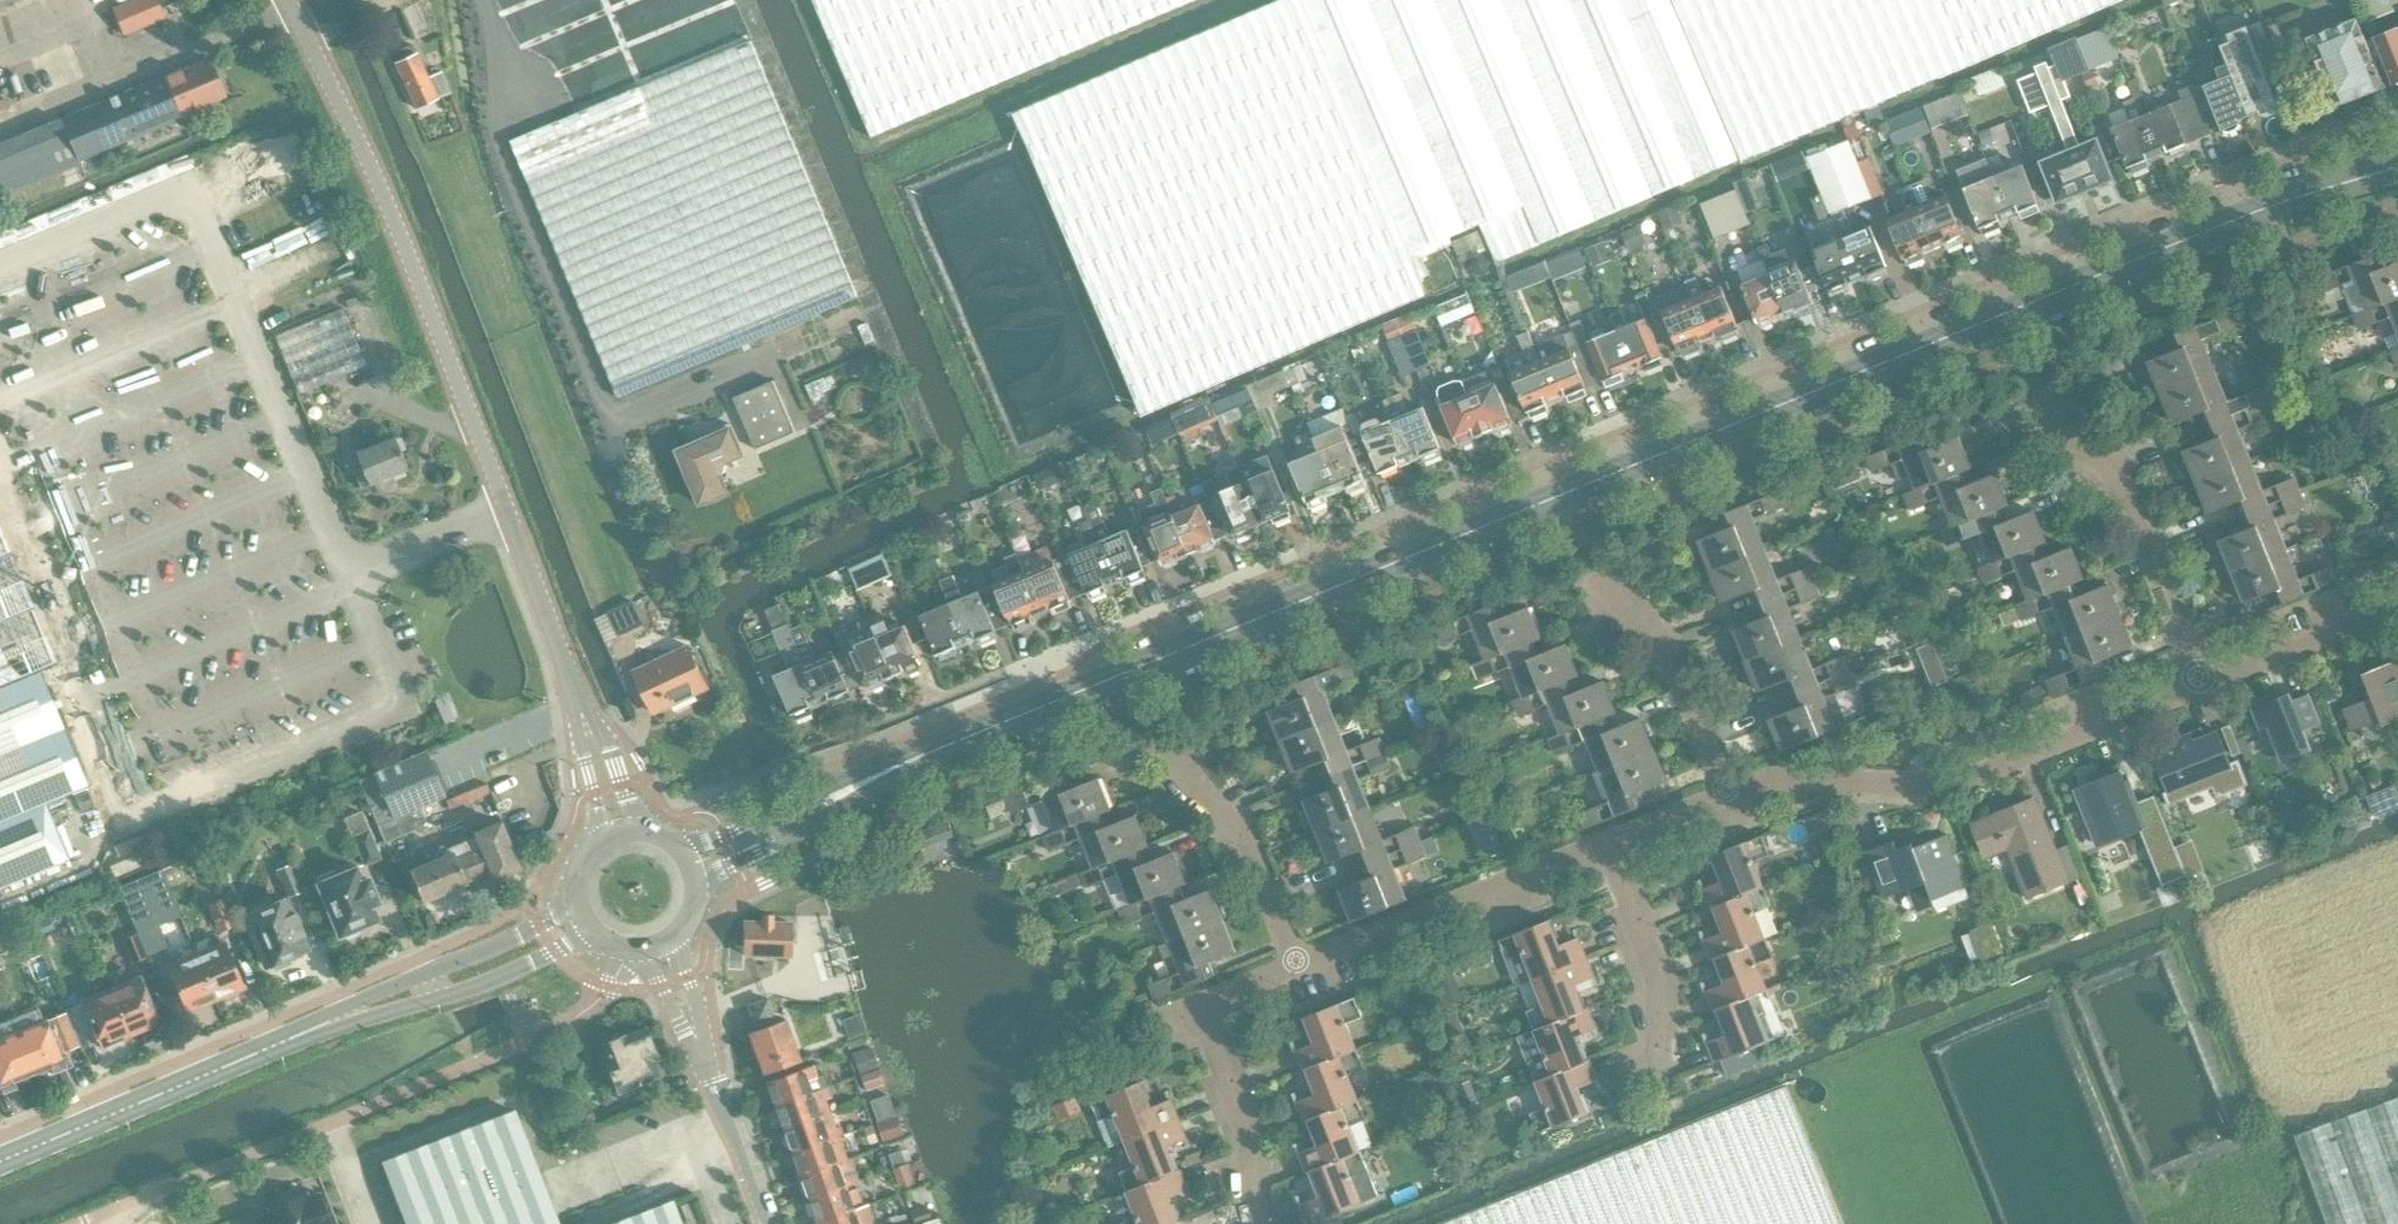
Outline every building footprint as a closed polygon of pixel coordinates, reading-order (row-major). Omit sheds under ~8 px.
[(115,9),(125,36),(166,20),(158,0),(137,0),(115,9)] [(839,56),(873,136),(1114,34),(1115,35),(1197,0),(815,0),(839,56)] [(1013,114),(1141,415),(1426,293),(1409,253),(1480,223),(1498,263),(2116,0),(1282,0),(1013,114)] [(2357,16),(2306,37),(2334,105),(2385,84),(2379,71),(2389,67),(2377,36),(2367,40),(2357,16)] [(2219,37),(2221,40),(2252,117),(2261,113),(2262,115),(2269,115),(2275,112),(2279,108),(2278,106),(2280,106),(2259,52),(2273,47),(2262,20),(2219,37)] [(2105,26),(2078,38),(2090,67),(2105,62),(2118,56),(2105,26)] [(2377,36),(2394,81),(2397,83),(2397,28),(2377,36)] [(2220,79),(2205,85),(2223,129),(2224,129),(2231,131),(2238,128),(2242,122),(2242,121),(2252,117),(2221,40),(2219,37),(2206,42),(2220,79)] [(2065,78),(2081,71),(2090,67),(2078,38),(2052,48),(2065,78)] [(511,140),(618,397),(858,297),(750,40),(511,140)] [(409,44),(391,53),(396,62),(417,106),(451,90),(442,70),(428,77),(416,53),(414,54),(409,44)] [(181,69),(164,76),(60,119),(59,118),(0,142),(0,197),(79,164),(78,161),(181,117),(220,100),(220,99),(225,96),(210,59),(182,71),(181,69)] [(2050,103),(2068,151),(2043,161),(2059,200),(2060,200),(2064,202),(2074,198),(2075,193),(2097,185),(2100,187),(2110,183),(2110,179),(2113,177),(2097,136),(2078,144),(2061,100),(2071,96),(2057,63),(2049,66),(2047,62),(2036,66),(2038,71),(2018,79),(2031,111),(2050,103)] [(2092,69),(2082,73),(2088,88),(2099,84),(2092,69)] [(2150,112),(2137,78),(2130,80),(2159,155),(2171,150),(2173,156),(2188,150),(2186,144),(2189,143),(2188,142),(2213,132),(2195,84),(2181,89),(2184,99),(2173,104),(2172,103),(2150,112)] [(2130,80),(2128,81),(2134,97),(2124,101),(2128,112),(2131,120),(2113,127),(2129,167),(2131,166),(2133,171),(2150,165),(2147,159),(2159,155),(2130,80)] [(1962,92),(1925,105),(1934,127),(1970,114),(1962,92)] [(1921,109),(1886,123),(1895,146),(1930,131),(1921,109)] [(1854,117),(1842,122),(1849,140),(1850,141),(1858,138),(1862,136),(1854,117)] [(1990,129),(1978,133),(1983,145),(1995,141),(1990,129)] [(1849,140),(1807,157),(1822,193),(1811,197),(1820,220),(1835,214),(1844,210),(1873,199),(1872,198),(1884,193),(1874,169),(1869,157),(1866,158),(1858,138),(1850,141),(1849,140)] [(2000,226),(1998,220),(2011,215),(1995,175),(1987,157),(1958,168),(1981,227),(1983,226),(1985,232),(2000,226)] [(2039,203),(2024,164),(1995,175),(2011,215),(2021,211),(2023,216),(2039,210),(2036,204),(2039,203)] [(1744,179),(1734,183),(1735,188),(1736,188),(1740,198),(1755,192),(1748,177),(1744,179)] [(1963,234),(1947,194),(1933,200),(1925,179),(1910,184),(1913,192),(1933,246),(1945,242),(1947,247),(1963,241),(1961,235),(1963,234)] [(1924,256),(1922,251),(1933,246),(1913,192),(1912,193),(1909,185),(1897,190),(1906,211),(1889,217),(1905,257),(1907,257),(1909,262),(1924,256)] [(1735,188),(1700,202),(1715,237),(1750,223),(1740,198),(1735,188)] [(1675,205),(1657,212),(1664,230),(1682,223),(1675,205)] [(1888,264),(1872,224),(1852,232),(1844,210),(1835,214),(1858,277),(1870,272),(1872,278),(1888,271),(1885,265),(1888,264)] [(1835,214),(1820,220),(1805,226),(1820,262),(1810,266),(1819,289),(1829,285),(1830,289),(1832,288),(1834,293),(1849,287),(1847,281),(1858,277),(1835,214)] [(1622,232),(1629,250),(1630,250),(1632,255),(1645,251),(1643,244),(1648,243),(1641,225),(1622,232)] [(1586,249),(1594,267),(1612,259),(1605,241),(1586,249)] [(1767,246),(1762,248),(1787,311),(1795,307),(1801,311),(1810,307),(1811,300),(1813,300),(1810,292),(1819,289),(1810,266),(1801,269),(1792,247),(1771,256),(1767,246)] [(1773,323),(1775,316),(1787,311),(1762,248),(1750,252),(1754,262),(1739,268),(1744,283),(1742,283),(1758,322),(1759,322),(1765,326),(1773,323)] [(2350,315),(2356,313),(2397,297),(2397,260),(2382,266),(2377,253),(2318,276),(2324,291),(2338,286),(2350,315)] [(1562,260),(1549,264),(1554,277),(1567,273),(1562,260)] [(1514,292),(1522,289),(1516,273),(1508,276),(1514,292)] [(1739,326),(1723,286),(1704,293),(1697,276),(1686,280),(1686,281),(1687,280),(1711,337),(1722,333),(1724,338),(1740,332),(1738,327),(1739,326)] [(1677,286),(1648,298),(1656,316),(1657,316),(1669,346),(1678,342),(1681,350),(1683,349),(1685,354),(1701,348),(1699,342),(1711,337),(1687,280),(1686,281),(1686,283),(1677,286)] [(1467,293),(1435,306),(1443,325),(1475,312),(1467,293)] [(1618,329),(1633,369),(1644,364),(1647,370),(1663,364),(1661,358),(1663,357),(1660,349),(1669,346),(1657,316),(1656,316),(1648,298),(1647,294),(1637,298),(1645,318),(1628,325),(1622,311),(1613,315),(1618,329)] [(2356,313),(2362,329),(2394,316),(2397,325),(2397,297),(2356,313)] [(276,335),(300,393),(367,366),(343,308),(276,335)] [(2172,350),(2149,359),(2162,391),(2215,370),(2203,340),(2236,327),(2230,311),(2172,334),(2177,348),(2172,350)] [(1411,315),(1400,319),(1419,365),(1431,361),(1418,329),(1417,330),(1411,315)] [(1400,319),(1384,326),(1403,372),(1419,365),(1400,319)] [(1618,329),(1589,340),(1581,319),(1572,323),(1596,383),(1605,381),(1606,380),(1609,386),(1625,379),(1622,373),(1633,369),(1618,329)] [(1571,323),(1574,330),(1537,344),(1558,398),(1568,394),(1570,401),(1586,394),(1584,388),(1586,387),(1596,383),(1572,323),(1571,323)] [(1547,410),(1545,404),(1558,398),(1537,344),(1534,345),(1528,331),(1517,335),(1524,351),(1508,358),(1514,372),(1505,375),(1521,414),(1530,410),(1532,416),(1547,410)] [(1362,346),(1353,349),(1356,357),(1365,353),(1362,346)] [(1308,378),(1302,364),(1287,371),(1293,384),(1308,378)] [(1504,376),(1500,366),(1475,375),(1466,379),(1486,430),(1495,426),(1500,429),(1509,425),(1510,420),(1513,419),(1512,417),(1521,414),(1505,375),(1504,376)] [(1271,393),(1292,384),(1293,384),(1287,371),(1286,369),(1250,384),(1261,409),(1275,403),(1271,393)] [(2215,370),(2162,391),(2174,422),(2206,409),(2211,423),(2265,401),(2260,387),(2227,400),(2215,370)] [(1438,390),(1438,394),(1442,403),(1458,442),(1459,441),(1464,444),(1473,440),(1474,435),(1486,430),(1466,379),(1463,380),(1455,380),(1440,386),(1438,390)] [(796,432),(774,380),(734,397),(756,449),(796,432)] [(1240,406),(1245,416),(1261,409),(1250,384),(1213,399),(1219,415),(1240,406)] [(1409,412),(1401,393),(1388,399),(1412,459),(1423,454),(1425,460),(1441,453),(1439,448),(1441,447),(1424,406),(1409,412)] [(1171,413),(1182,436),(1219,419),(1209,396),(1171,413)] [(1363,431),(1357,433),(1374,475),(1380,472),(1382,471),(1384,477),(1401,470),(1399,464),(1412,459),(1388,399),(1385,400),(1393,419),(1383,423),(1377,418),(1366,423),(1365,430),(1363,431)] [(2239,430),(2272,417),(2265,401),(2211,423),(2216,436),(2185,448),(2198,480),(2251,459),(2239,430)] [(1342,408),(1308,422),(1311,430),(1312,429),(1338,490),(1347,485),(1350,491),(1365,485),(1363,479),(1365,478),(1374,475),(1357,433),(1354,435),(1349,422),(1342,408)] [(689,487),(693,485),(701,503),(728,491),(721,475),(725,472),(727,467),(726,462),(743,454),(729,423),(711,431),(713,435),(678,450),(686,468),(681,470),(689,487)] [(1312,507),(1328,501),(1325,495),(1337,490),(1312,429),(1311,430),(1296,436),(1305,456),(1291,462),(1308,502),(1309,502),(1312,507)] [(1927,432),(1868,455),(1874,471),(1894,463),(1900,479),(1912,474),(1917,488),(1971,467),(1959,435),(1932,446),(1927,432)] [(394,437),(356,453),(362,468),(354,471),(361,488),(408,469),(394,437)] [(1291,509),(1268,455),(1241,466),(1263,520),(1273,516),(1275,522),(1291,516),(1289,510),(1291,509)] [(2295,477),(2263,490),(2251,459),(2198,480),(2210,512),(2242,499),(2247,512),(2301,491),(2295,477)] [(1237,538),(1253,531),(1250,525),(1263,520),(1241,466),(1228,471),(1234,485),(1219,491),(1213,478),(1205,481),(1226,533),(1232,531),(1233,533),(1235,532),(1237,538)] [(1834,488),(1844,484),(1837,467),(1823,472),(1834,488)] [(1911,508),(1944,495),(1956,524),(2009,504),(1996,473),(1965,485),(1960,472),(1971,467),(1917,488),(1905,493),(1911,508)] [(1209,499),(1182,510),(1174,513),(1191,553),(1201,549),(1205,551),(1214,547),(1215,543),(1218,542),(1216,537),(1226,533),(1205,481),(1202,482),(1209,499)] [(1147,525),(1140,528),(1153,558),(1159,555),(1163,564),(1165,563),(1169,566),(1178,562),(1179,557),(1191,553),(1174,513),(1167,497),(1163,487),(1153,491),(1157,502),(1141,509),(1147,524),(1147,525)] [(1720,513),(1726,528),(1699,538),(1711,570),(1765,549),(1753,519),(1786,506),(1780,489),(1720,513)] [(2274,518),(2307,505),(2301,491),(2247,512),(2252,525),(2220,538),(2233,569),(2286,548),(2274,518)] [(1174,513),(1182,510),(1175,493),(1167,497),(1174,513)] [(1144,570),(1146,569),(1143,562),(1153,558),(1140,528),(1138,529),(1136,525),(1112,535),(1097,500),(1086,505),(1091,518),(1117,580),(1128,576),(1130,582),(1146,575),(1144,570)] [(1949,545),(1982,532),(1993,562),(2034,546),(2046,541),(2033,509),(2001,522),(1996,510),(2009,505),(2009,504),(1956,524),(1943,529),(1949,545)] [(1088,545),(1064,555),(1080,592),(1086,589),(1088,593),(1089,592),(1092,597),(1108,591),(1106,585),(1117,580),(1091,518),(1079,523),(1088,545)] [(69,860),(60,837),(46,803),(88,785),(40,669),(55,663),(44,636),(31,607),(0,532),(0,888),(69,860)] [(1064,555),(1056,558),(1055,558),(1053,559),(1048,546),(1021,557),(1043,611),(1054,606),(1056,612),(1072,605),(1070,599),(1072,598),(1071,595),(1080,592),(1064,555)] [(2072,546),(2039,559),(2034,546),(1993,562),(1981,567),(1987,581),(2018,569),(2029,598),(2084,576),(2072,546)] [(2331,565),(2298,578),(2286,548),(2233,569),(2246,601),(2274,590),(2279,604),(2337,581),(2331,565)] [(1724,601),(1755,588),(1761,602),(1826,576),(1821,563),(1810,568),(1809,566),(1777,578),(1765,549),(1711,570),(1724,601)] [(1014,576),(997,583),(990,586),(1006,625),(1013,622),(1014,623),(1016,622),(1018,628),(1033,622),(1031,616),(1043,611),(1021,557),(1019,558),(1017,552),(1006,556),(1014,576)] [(884,554),(850,569),(859,589),(893,574),(884,554)] [(933,559),(924,562),(933,582),(940,580),(941,579),(933,559)] [(994,631),(997,630),(997,629),(1006,625),(990,586),(989,587),(982,570),(974,573),(981,590),(963,597),(953,574),(941,579),(940,580),(949,603),(951,602),(967,642),(979,637),(981,643),(996,637),(994,631)] [(1816,582),(1827,577),(1826,576),(1761,602),(1766,615),(1735,627),(1747,660),(1801,638),(1789,608),(1821,595),(1816,582)] [(2072,582),(2084,577),(2084,576),(2029,598),(2017,603),(2023,617),(2055,605),(2067,635),(2121,614),(2109,583),(2077,596),(2072,582)] [(633,602),(609,613),(620,634),(643,623),(633,602)] [(943,659),(958,653),(956,647),(967,642),(951,602),(949,603),(922,614),(939,654),(940,653),(943,659)] [(1486,657),(1474,662),(1475,664),(1540,638),(1528,607),(1501,618),(1495,603),(1437,626),(1443,641),(1475,629),(1486,657)] [(779,604),(766,609),(774,629),(787,624),(779,604)] [(2015,609),(2001,614),(2005,624),(2019,619),(2015,609)] [(884,685),(885,678),(894,674),(870,618),(861,622),(863,626),(846,633),(838,613),(829,617),(843,650),(856,680),(864,677),(867,685),(870,684),(876,688),(884,685)] [(889,631),(881,613),(870,618),(894,674),(905,670),(911,673),(920,670),(921,663),(923,663),(906,623),(889,631)] [(2107,656),(2134,646),(2121,614),(2067,635),(2079,666),(2048,679),(2054,693),(2113,670),(2107,656)] [(774,629),(773,630),(789,668),(776,674),(787,698),(772,704),(778,717),(792,711),(793,714),(795,714),(797,719),(812,713),(810,707),(821,702),(797,644),(796,644),(788,624),(787,624),(774,629)] [(1528,644),(1540,639),(1540,638),(1475,664),(1480,678),(1512,665),(1523,694),(1511,699),(1512,701),(1578,675),(1565,644),(1533,657),(1528,644)] [(1760,690),(1791,678),(1796,691),(1851,670),(1845,655),(1812,667),(1801,638),(1747,660),(1760,690)] [(815,657),(808,639),(797,644),(821,702),(832,697),(835,702),(851,696),(848,690),(850,689),(848,684),(856,680),(843,650),(835,654),(833,649),(815,657)] [(689,644),(635,671),(655,713),(710,687),(689,644)] [(2344,709),(2352,730),(2362,727),(2362,730),(2363,732),(2365,735),(2367,737),(2369,738),(2372,739),(2375,739),(2379,739),(2380,738),(2383,736),(2384,734),(2385,730),(2385,727),(2383,724),(2397,718),(2397,655),(2394,656),(2396,661),(2364,674),(2373,698),(2344,709)] [(1291,685),(1297,700),(1270,711),(1282,742),(1335,721),(1323,691),(1356,678),(1350,662),(1291,685)] [(1851,670),(1796,691),(1802,704),(1770,717),(1783,749),(1838,727),(1825,697),(1836,693),(1857,685),(1851,670)] [(1566,680),(1578,675),(1512,701),(1517,715),(1549,702),(1561,731),(1548,736),(1549,738),(1615,711),(1603,680),(1571,693),(1566,680)] [(2040,687),(2019,695),(2024,707),(2025,707),(2045,699),(2044,697),(2040,687)] [(2290,693),(2253,708),(2261,728),(2269,725),(2283,760),(2312,749),(2304,729),(2321,722),(2309,694),(2293,701),(2290,693)] [(1555,752),(1587,739),(1599,769),(1652,748),(1640,717),(1609,729),(1604,717),(1616,712),(1615,711),(1549,738),(1555,752)] [(1295,773),(1327,760),(1332,773),(1386,751),(1380,738),(1347,751),(1335,721),(1282,742),(1295,773)] [(2226,736),(2234,733),(2230,724),(2223,727),(2226,736)] [(2153,748),(2150,749),(2167,790),(2163,792),(2167,802),(2214,783),(2218,793),(2248,782),(2239,759),(2230,762),(2218,731),(2204,736),(2201,728),(2192,732),(2153,748)] [(1447,736),(1433,741),(1437,753),(1452,747),(1447,736)] [(1644,804),(1638,790),(1665,780),(1652,748),(1599,769),(1611,800),(1579,812),(1585,828),(1644,804)] [(427,750),(358,779),(378,825),(420,807),(445,796),(427,750)] [(1337,787),(1305,800),(1318,831),(1371,809),(1359,779),(1392,766),(1386,751),(1332,773),(1337,787)] [(2102,777),(2077,787),(2100,844),(2100,845),(2102,844),(2102,842),(2139,827),(2162,885),(2187,875),(2176,848),(2154,795),(2138,801),(2129,779),(2124,781),(2117,763),(2099,770),(2102,777)] [(1046,801),(1057,830),(1047,833),(1048,835),(1111,810),(1098,779),(1072,789),(1066,776),(1008,799),(1014,813),(1046,801)] [(447,800),(450,808),(490,791),(487,783),(447,800)] [(2366,796),(2375,816),(2397,806),(2397,792),(2395,784),(2366,796)] [(2252,789),(2242,792),(2248,806),(2257,802),(2252,789)] [(2357,795),(2348,798),(2353,812),(2362,809),(2357,795)] [(1000,799),(986,804),(987,806),(992,820),(1006,815),(1001,802),(1000,799)] [(2036,799),(1973,824),(1986,855),(2007,847),(2027,896),(2030,895),(2084,874),(2072,845),(2057,851),(2036,799)] [(420,807),(378,825),(385,842),(427,823),(420,807)] [(1330,863),(1362,850),(1367,862),(1421,841),(1416,826),(1383,839),(1371,809),(1318,831),(1330,863)] [(1099,815),(1111,810),(1048,835),(1053,849),(1085,836),(1096,866),(1085,870),(1085,872),(1137,852),(1137,851),(1147,847),(1135,816),(1104,828),(1099,815)] [(345,817),(365,864),(381,858),(369,830),(361,811),(345,817)] [(520,867),(500,821),(475,831),(477,835),(437,852),(439,857),(409,870),(422,901),(467,881),(464,875),(489,864),(494,878),(520,867)] [(949,821),(917,834),(922,847),(954,835),(949,821)] [(1865,851),(1883,898),(1910,888),(1912,894),(1919,911),(1935,905),(1933,899),(1968,886),(1948,834),(1915,846),(1914,842),(1899,848),(1896,839),(1865,851)] [(1720,881),(1704,887),(1711,907),(1762,887),(1752,862),(1768,855),(1760,836),(1710,855),(1720,881)] [(1407,899),(1395,869),(1428,856),(1421,841),(1367,862),(1373,877),(1342,889),(1354,920),(1407,899)] [(2189,842),(2176,848),(2187,875),(2201,870),(2189,842)] [(1174,852),(1142,864),(1137,852),(1085,872),(1091,886),(1122,874),(1134,903),(1121,908),(1122,909),(1175,889),(1174,888),(1186,883),(1174,852)] [(177,862),(161,869),(168,887),(185,880),(177,862)] [(290,863),(277,869),(289,897),(302,891),(290,863)] [(340,935),(343,933),(344,936),(348,937),(357,934),(359,930),(358,927),(378,919),(372,905),(379,902),(369,878),(362,880),(356,866),(337,874),(335,869),(316,877),(318,882),(340,935)] [(161,869),(119,887),(138,932),(139,932),(148,955),(168,947),(159,925),(180,916),(168,887),(161,869)] [(1077,874),(1064,879),(1069,890),(1082,884),(1077,874)] [(1034,880),(1020,886),(1022,893),(1036,888),(1034,880)] [(1757,911),(1769,906),(1762,887),(1711,907),(1721,932),(1705,938),(1713,958),(1767,936),(1757,911)] [(1211,888),(1179,901),(1175,889),(1122,909),(1127,923),(1159,911),(1171,941),(1223,920),(1211,888)] [(289,959),(310,950),(287,895),(281,899),(281,897),(250,911),(250,912),(247,913),(269,967),(274,965),(275,968),(290,962),(289,959)] [(208,904),(218,926),(232,920),(223,897),(208,904)] [(772,923),(772,915),(762,915),(762,923),(745,922),(744,956),(788,957),(789,923),(772,923)] [(1550,919),(1500,940),(1517,984),(1531,978),(1531,979),(1587,957),(1579,937),(1560,944),(1550,919)] [(1235,951),(1223,920),(1171,941),(1176,955),(1165,959),(1171,975),(1151,983),(1156,998),(1215,975),(1209,961),(1235,951)] [(1992,923),(1973,930),(1984,958),(2003,951),(1992,923)] [(0,930),(0,953),(9,950),(8,948),(12,946),(5,928),(0,930)] [(138,932),(123,938),(133,961),(148,955),(139,932),(138,932)] [(1759,962),(1775,956),(1767,936),(1713,958),(1723,983),(1707,989),(1715,1009),(1769,988),(1759,962)] [(215,997),(244,985),(227,942),(197,955),(215,997)] [(168,967),(186,1009),(215,997),(197,955),(168,967)] [(1856,955),(1839,962),(1846,979),(1858,974),(1856,955)] [(1587,957),(1531,979),(1542,1004),(1528,1010),(1535,1029),(1586,1009),(1576,984),(1580,983),(1595,977),(1587,957)] [(1446,965),(1432,971),(1439,990),(1454,984),(1446,965)] [(143,984),(140,975),(112,987),(129,1033),(158,1020),(156,1013),(143,984)] [(98,1039),(101,1045),(129,1033),(112,987),(84,999),(87,1008),(98,1039)] [(1725,1034),(1709,1041),(1717,1061),(1721,1060),(1725,1069),(1728,1077),(1762,1064),(1758,1055),(1755,1047),(1771,1040),(1787,1034),(1777,1008),(1769,988),(1715,1009),(1725,1034)] [(1312,1043),(1296,1050),(1304,1070),(1357,1049),(1347,1023),(1363,1017),(1356,997),(1302,1018),(1312,1043)] [(767,998),(748,1005),(755,1024),(774,1017),(767,998)] [(1535,1029),(1520,1035),(1538,1080),(1588,1060),(1578,1035),(1597,1027),(1590,1008),(1535,1029)] [(43,1022),(37,1009),(12,1019),(33,1072),(34,1072),(39,1075),(49,1071),(50,1065),(62,1060),(45,1021),(43,1022)] [(1457,1011),(1439,1018),(1447,1040),(1465,1033),(1457,1011)] [(66,1012),(46,1020),(60,1053),(79,1046),(66,1012)] [(856,1014),(843,1019),(849,1037),(862,1032),(856,1014)] [(784,1018),(748,1031),(763,1072),(799,1059),(784,1018)] [(30,1078),(32,1073),(33,1072),(12,1019),(0,1024),(0,1077),(3,1084),(16,1079),(21,1082),(30,1078)] [(606,1037),(605,1042),(603,1043),(611,1061),(607,1063),(612,1076),(618,1091),(657,1076),(660,1075),(654,1059),(658,1058),(646,1027),(625,1034),(621,1036),(618,1033),(606,1037)] [(878,1066),(871,1047),(851,1054),(859,1073),(878,1066)] [(1313,1094),(1298,1101),(1306,1121),(1360,1100),(1349,1073),(1365,1067),(1357,1049),(1304,1070),(1313,1094)] [(1548,1105),(1531,1111),(1540,1132),(1589,1112),(1579,1087),(1599,1079),(1591,1059),(1588,1060),(1538,1080),(1548,1105)] [(812,1064),(766,1080),(775,1105),(828,1086),(824,1074),(816,1077),(812,1064)] [(866,1090),(884,1084),(878,1068),(860,1075),(866,1090)] [(1439,1071),(1426,1077),(1434,1096),(1447,1090),(1439,1071)] [(1143,1081),(1092,1101),(1110,1145),(1125,1139),(1125,1140),(1180,1118),(1172,1099),(1153,1106),(1143,1081)] [(1788,1084),(1744,1102),(1630,1148),(1500,1200),(1443,1223),(1442,1223),(1844,1223),(1788,1084)] [(824,1099),(832,1096),(828,1086),(775,1105),(783,1129),(829,1112),(827,1107),(824,1099)] [(1473,1090),(1457,1097),(1461,1108),(1478,1102),(1473,1090)] [(894,1114),(888,1093),(870,1100),(877,1121),(893,1115),(894,1114)] [(2295,1134),(2328,1223),(2397,1223),(2397,1096),(2295,1134)] [(1076,1097),(1056,1105),(1061,1119),(1081,1111),(1076,1097)] [(1316,1146),(1301,1152),(1309,1172),(1361,1151),(1351,1124),(1367,1118),(1360,1100),(1306,1121),(1316,1146)] [(514,1111),(383,1162),(408,1223),(558,1223),(514,1111)] [(834,1127),(830,1116),(829,1112),(783,1129),(792,1152),(843,1133),(840,1125),(834,1127)] [(896,1115),(876,1122),(882,1141),(903,1134),(896,1115)] [(1169,1146),(1188,1139),(1180,1118),(1125,1140),(1135,1165),(1120,1171),(1128,1191),(1181,1170),(1180,1169),(1178,1170),(1169,1146)] [(847,1143),(844,1134),(843,1133),(792,1152),(800,1175),(851,1157),(845,1159),(841,1145),(847,1143)] [(900,1150),(888,1155),(892,1168),(905,1163),(900,1150)] [(1310,1223),(1363,1202),(1353,1176),(1369,1170),(1361,1151),(1309,1172),(1319,1196),(1302,1203),(1310,1223)] [(808,1198),(859,1180),(851,1157),(800,1175),(808,1198)] [(899,1187),(914,1182),(907,1162),(905,1163),(892,1168),(899,1187)] [(1170,1197),(1189,1190),(1181,1170),(1128,1191),(1138,1216),(1121,1223),(1122,1223),(1176,1223),(1181,1222),(1170,1197)] [(845,1186),(859,1180),(808,1198),(817,1222),(853,1209),(853,1208),(851,1203),(860,1199),(855,1186),(846,1190),(845,1186)] [(257,1223),(336,1223),(325,1195),(315,1198),(305,1202),(303,1198),(291,1202),(290,1201),(276,1206),(277,1208),(265,1212),(266,1217),(256,1220),(257,1223)] [(672,1198),(606,1223),(683,1223),(672,1198)] [(688,1223),(699,1223),(701,1223),(692,1200),(681,1205),(688,1223)] [(818,1223),(869,1223),(868,1221),(874,1219),(868,1203),(853,1208),(853,1209),(817,1222),(818,1223)] [(914,1223),(931,1218),(927,1206),(910,1211),(914,1223)]
